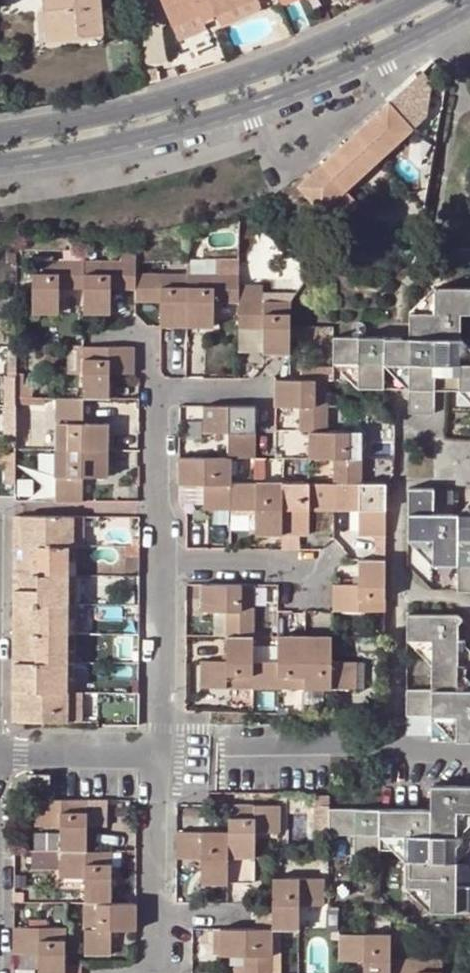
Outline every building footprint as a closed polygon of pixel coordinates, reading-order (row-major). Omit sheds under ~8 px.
[(78,36),(102,34),(100,0),(44,0),(45,14),(46,34),(78,32),(78,36)] [(169,24),(197,13),(200,21),(214,15),(213,14),(207,0),(159,0),(169,24)] [(213,14),(251,0),(207,0),(213,14)] [(259,12),(254,0),(251,0),(213,14),(214,15),(219,27),(259,12)] [(37,15),(40,49),(103,44),(102,34),(78,36),(78,32),(46,34),(45,14),(37,15)] [(346,190),(413,132),(391,107),(299,187),(333,226),(359,204),(346,190)] [(60,244),(59,260),(82,260),(82,245),(60,244)] [(135,245),(119,245),(119,261),(135,261),(135,245)] [(188,256),(188,267),(241,268),(241,256),(188,256)] [(59,260),(32,259),(31,310),(56,311),(56,285),(81,286),(82,260),(59,260)] [(114,286),(135,286),(135,266),(135,261),(119,261),(82,260),(81,286),(81,312),(114,312),(114,286)] [(188,267),(171,267),(135,266),(135,286),(135,295),(162,295),(163,321),(188,322),(188,267)] [(240,298),(241,283),(241,268),(188,267),(188,322),(215,322),(215,298),(240,298)] [(241,283),(240,298),(293,298),(293,294),(296,290),(264,290),(264,283),(241,283)] [(334,367),(359,367),(359,389),(381,390),(382,367),(411,367),(410,417),(435,417),(436,394),(469,394),(469,368),(462,368),(463,319),(469,320),(469,292),(437,292),(436,317),(411,317),(410,340),(395,340),(334,340),(334,367)] [(240,298),(240,322),(264,322),(264,348),(293,349),(293,332),(293,298),(240,298)] [(69,344),(69,374),(81,374),(82,344),(69,344)] [(82,344),(81,374),(81,396),(84,396),(109,396),(110,371),(134,372),(133,344),(112,344),(82,344)] [(16,346),(7,346),(7,375),(16,376),(16,346)] [(304,375),(330,375),(330,362),(304,362),(304,375)] [(329,402),(330,375),(304,375),(279,376),(279,404),(305,405),(305,428),(314,428),(332,428),(332,404),(329,402)] [(56,406),(56,396),(16,395),(16,404),(16,405),(56,406)] [(56,396),(56,406),(56,448),(108,449),(108,424),(84,423),(84,396),(81,396),(56,396)] [(257,402),(208,401),(208,416),(231,417),(231,428),(231,455),(258,455),(257,402)] [(208,416),(207,428),(231,428),(231,417),(208,416)] [(337,481),(355,481),(365,481),(366,454),(363,454),(367,440),(367,431),(332,430),(332,428),(314,428),(313,455),(337,457),(337,481)] [(16,434),(5,434),(4,463),(16,463),(16,448),(16,434)] [(108,449),(56,448),(55,500),(82,500),(83,475),(108,475),(108,449)] [(207,481),(207,504),(232,505),(233,479),(258,480),(258,455),(231,455),(180,455),(180,480),(207,481)] [(284,528),(285,480),(258,480),(233,479),(232,505),(257,505),(257,527),(284,528)] [(311,508),(361,509),(361,533),(364,533),(364,536),(389,537),(389,482),(365,481),(337,481),(312,480),(285,480),(284,528),(284,532),(301,533),(310,533),(311,508)] [(459,508),(459,487),(446,487),(446,508),(459,508)] [(434,517),(435,493),(409,492),(408,544),(434,544),(434,570),(460,570),(459,593),(469,594),(469,518),(434,517)] [(15,516),(15,545),(75,546),(82,546),(82,517),(15,516)] [(301,533),(284,532),(283,547),(300,547),(301,533)] [(15,545),(15,575),(74,576),(75,546),(15,545)] [(125,570),(117,569),(117,576),(138,576),(138,547),(131,547),(126,547),(125,570)] [(336,607),(336,612),(388,614),(389,562),(364,561),(363,585),(337,584),(336,607)] [(73,606),(74,576),(15,575),(14,605),(73,606)] [(226,635),(255,635),(255,585),(202,584),(202,610),(227,610),(226,635)] [(14,605),(14,634),(73,634),(73,606),(14,605)] [(460,694),(460,631),(465,625),(458,619),(408,620),(408,645),(433,645),(433,695),(408,694),(409,710),(408,720),(413,720),(434,720),(434,744),(469,745),(469,694),(460,694)] [(72,663),(73,634),(14,634),(14,663),(72,663)] [(201,658),(200,685),(254,686),(255,659),(255,635),(226,635),(226,659),(201,658)] [(254,686),(310,687),(361,688),(362,661),(333,660),(333,636),(314,636),(278,635),(278,659),(255,659),(254,686)] [(14,663),(13,692),(72,692),(72,663),(14,663)] [(79,692),(72,692),(13,692),(13,722),(79,722),(79,692)] [(451,863),(427,862),(427,839),(452,839),(469,839),(469,788),(428,788),(428,811),(331,811),(331,838),(348,839),(348,862),(375,862),(375,853),(375,839),(399,839),(399,853),(398,889),(427,889),(426,914),(469,915),(469,889),(451,889),(451,863)] [(331,801),(332,790),(323,790),(323,798),(326,798),(326,801),(331,801)] [(61,848),(87,849),(87,796),(36,796),(36,817),(60,817),(61,848)] [(325,833),(326,811),(326,801),(326,798),(323,798),(307,798),(307,809),(311,809),(311,833),(325,833)] [(200,877),(255,878),(255,828),(278,828),(279,801),(227,801),(227,825),(176,825),(175,853),(200,853),(200,877)] [(399,839),(375,839),(375,853),(399,853),(399,839)] [(61,873),(85,874),(85,901),(112,901),(112,849),(87,849),(61,848),(32,848),(32,866),(61,866),(61,873)] [(324,901),(325,874),(271,873),(271,898),(261,898),(258,898),(255,898),(255,926),(257,926),(261,926),(272,926),(281,926),(286,927),(299,928),(299,900),(324,901)] [(85,953),(93,953),(113,953),(112,928),(133,928),(133,901),(112,901),(85,901),(85,953)] [(311,904),(311,925),(326,925),(326,904),(311,904)] [(39,954),(39,972),(68,972),(68,966),(67,953),(67,922),(16,922),(16,953),(39,954)] [(242,950),(242,972),(270,972),(272,926),(261,926),(257,926),(255,926),(217,925),(217,949),(236,950),(242,950)] [(272,926),(270,972),(280,972),(281,926),(272,926)] [(340,958),(363,958),(362,972),(393,972),(393,951),(394,931),(340,930),(340,936),(340,958)] [(393,972),(446,972),(447,953),(393,951),(393,972)]
